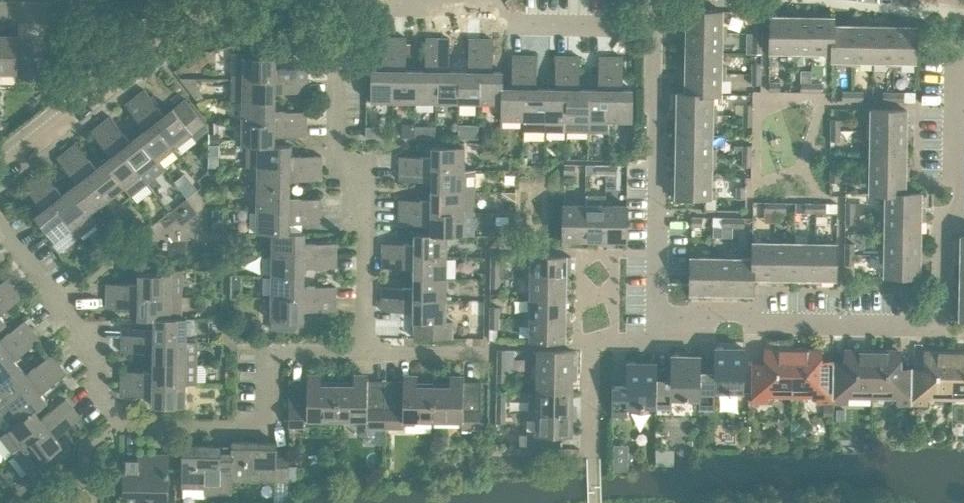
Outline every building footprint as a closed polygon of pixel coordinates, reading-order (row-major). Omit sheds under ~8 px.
[(687,29),(723,30),(723,9),(687,8),(687,29)] [(791,51),(792,15),(771,15),(770,51),(791,51)] [(812,52),(813,15),(792,15),(791,51),(812,52)] [(832,52),(833,15),(813,15),(812,52),(832,52)] [(854,61),(854,25),(835,24),(835,16),(833,15),(832,52),(832,60),(854,61)] [(753,32),(762,32),(763,21),(753,21),(753,32)] [(875,61),(875,25),(854,25),(854,61),(875,61)] [(895,61),(896,25),(875,25),(875,61),(895,61)] [(896,25),(895,61),(916,62),(917,26),(896,25)] [(687,29),(686,50),(723,51),(723,39),(727,39),(727,30),(723,30),(687,29)] [(762,42),(762,32),(753,32),(753,42),(762,42)] [(0,35),(0,71),(16,71),(16,80),(34,80),(34,44),(18,43),(18,35),(0,35)] [(392,101),(392,37),(382,37),(381,68),(370,68),(370,101),(392,101)] [(414,102),(414,69),(406,69),(406,37),(392,37),(392,101),(414,102)] [(435,102),(436,37),(425,37),(425,69),(414,69),(414,102),(435,102)] [(457,102),(458,70),(449,69),(449,37),(436,37),(435,102),(457,102)] [(479,102),(480,38),(468,38),(468,70),(458,70),(457,102),(479,102)] [(501,86),(503,86),(503,70),(493,70),(493,38),(480,38),(479,102),(501,103),(501,86)] [(686,50),(686,71),(722,71),(726,72),(726,66),(722,66),(723,51),(686,50)] [(208,62),(200,51),(187,61),(195,72),(208,62)] [(233,78),(308,79),(308,67),(276,67),(276,57),(254,56),(254,52),(234,52),(233,78)] [(523,120),(523,54),(512,54),(512,86),(503,86),(501,86),(501,103),(501,119),(523,120)] [(545,131),(545,86),(537,86),(537,54),(523,54),(523,120),(524,120),(524,131),(545,131)] [(567,131),(567,55),(556,55),(555,86),(545,86),(545,131),(567,131)] [(589,131),(589,87),(580,87),(580,55),(567,55),(567,131),(589,131)] [(610,132),(611,121),(611,56),(599,56),(599,87),(589,87),(589,131),(610,132)] [(611,56),(611,121),(632,121),(633,88),(623,88),(623,56),(611,56)] [(752,73),(762,73),(762,62),(752,62),(752,73)] [(722,93),(722,71),(686,71),(686,91),(686,92),(714,92),(714,93),(722,93)] [(762,83),(762,73),(752,73),(752,83),(762,83)] [(307,92),(308,79),(233,78),(233,101),(243,101),(275,101),(275,91),(307,92)] [(781,81),(770,81),(770,91),(781,91),(781,81)] [(812,91),(812,81),(801,81),(801,91),(812,91)] [(812,81),(812,91),(822,91),(823,81),(812,81)] [(146,88),(136,96),(175,146),(192,132),(196,137),(209,127),(187,98),(174,108),(173,108),(166,113),(146,88)] [(854,100),(854,90),(843,90),(843,100),(854,100)] [(854,90),(854,100),(864,100),(864,90),(854,90)] [(895,100),(895,90),(884,90),(884,100),(895,100)] [(895,90),(895,100),(905,100),(905,90),(895,90)] [(686,92),(686,91),(677,91),(677,112),(714,113),(714,93),(714,92),(686,92)] [(136,96),(126,103),(146,129),(139,134),(158,159),(175,146),(136,96)] [(243,101),(243,112),(243,123),(307,124),(307,111),(275,111),(275,101),(243,101)] [(743,114),(753,114),(753,103),(743,103),(743,114)] [(872,129),(906,129),(907,108),(872,108),(872,129)] [(677,112),(677,133),(713,134),(714,122),(717,122),(717,113),(714,113),(677,112)] [(753,125),(753,114),(743,114),(743,125),(753,125)] [(111,115),(101,122),(141,173),(147,182),(165,168),(158,159),(139,134),(131,140),(111,115)] [(831,130),(841,130),(841,120),(831,119),(831,130)] [(101,122),(91,130),(111,156),(104,161),(124,186),(130,195),(147,182),(141,173),(101,122)] [(307,135),(307,124),(243,123),(242,145),(247,145),(258,145),(275,145),(275,144),(275,135),(307,135)] [(413,123),(401,123),(401,138),(413,138),(413,123)] [(458,139),(478,139),(478,125),(459,124),(458,139)] [(906,150),(906,129),(872,129),(871,150),(906,150)] [(841,140),(841,130),(831,130),(831,140),(841,140)] [(713,155),(713,134),(677,133),(676,154),(713,155)] [(209,134),(209,145),(218,145),(218,135),(209,134)] [(77,142),(67,149),(107,199),(124,186),(104,161),(97,167),(77,142)] [(258,166),(322,167),(322,155),(290,155),(290,144),(275,144),(275,145),(258,145),(247,145),(247,167),(258,167),(258,166)] [(753,144),(743,144),(743,145),(743,154),(743,155),(753,155),(753,144)] [(400,156),(400,167),(464,168),(464,146),(432,145),(432,157),(400,156)] [(67,149),(58,156),(78,182),(70,187),(90,213),(107,199),(67,149)] [(906,171),(906,150),(871,150),(871,171),(906,171)] [(676,154),(676,175),(713,176),(713,162),(717,163),(717,155),(713,155),(676,154)] [(753,155),(743,155),(743,166),(753,166),(753,155)] [(830,171),(840,171),(840,160),(830,160),(830,171)] [(575,164),(564,164),(564,174),(575,174),(575,164)] [(606,174),(607,164),(596,164),(596,174),(606,174)] [(607,164),(606,174),(617,174),(617,164),(607,164)] [(322,179),(322,167),(258,166),(258,167),(257,188),(290,188),(290,179),(322,179)] [(400,167),(400,180),(431,181),(431,190),(474,191),(475,169),(464,169),(464,168),(400,167)] [(43,168),(34,175),(80,235),(97,221),(90,213),(70,187),(63,193),(43,168)] [(840,181),(840,171),(830,171),(830,181),(840,181)] [(906,192),(906,191),(906,171),(871,171),(871,193),(886,193),(886,192),(906,192)] [(34,175),(24,183),(44,208),(36,215),(54,238),(51,240),(60,251),(80,235),(34,175)] [(676,196),(705,196),(705,209),(716,209),(716,189),(712,189),(713,176),(676,175),(676,196)] [(191,181),(181,189),(187,197),(198,189),(197,189),(191,181)] [(746,186),(736,186),(736,197),(746,197),(746,186)] [(289,198),(290,188),(257,188),(257,210),(321,211),(321,198),(289,198)] [(399,199),(399,212),(463,213),(463,212),(474,212),(474,191),(431,190),(431,199),(399,199)] [(886,212),(921,213),(922,191),(906,191),(906,192),(886,192),(886,193),(886,212)] [(510,192),(502,192),(510,197),(515,201),(516,192),(510,192)] [(585,204),(584,240),(606,240),(606,204),(606,195),(585,194),(585,204)] [(765,212),(765,222),(775,222),(776,212),(776,201),(774,201),(765,201),(765,212)] [(776,201),(776,212),(786,212),(786,202),(776,201)] [(817,212),(817,202),(806,202),(806,212),(817,212)] [(817,202),(817,212),(827,212),(827,202),(817,202)] [(846,202),(846,212),(856,212),(865,213),(865,202),(856,202),(846,202)] [(584,240),(585,204),(584,204),(563,204),(563,240),(584,240)] [(606,204),(606,240),(627,241),(627,205),(606,204)] [(321,223),(321,211),(257,210),(257,233),(272,234),(272,232),(289,233),(289,231),(289,222),(321,223)] [(399,212),(399,223),(430,223),(430,233),(447,233),(447,235),(463,235),(474,235),(474,212),(463,212),(463,213),(399,212)] [(846,212),(845,223),(856,223),(856,212),(846,212)] [(921,234),(921,213),(886,212),(886,233),(921,234)] [(508,222),(508,213),(497,213),(496,222),(508,222)] [(703,217),(692,217),(692,226),(703,226),(703,217)] [(734,227),(734,217),(724,217),(724,226),(734,227)] [(734,217),(734,227),(745,227),(745,217),(734,217)] [(272,255),(336,256),(336,243),(304,242),(304,232),(289,231),(289,233),(272,232),(272,234),(272,255)] [(382,242),(382,255),(446,256),(447,235),(447,233),(430,233),(414,232),(414,243),(382,242)] [(921,255),(921,234),(886,233),(885,254),(921,255)] [(817,242),(816,278),(837,278),(838,242),(822,242),(822,238),(816,238),(815,242),(817,242)] [(774,277),(775,241),(754,241),(754,257),(753,277),(755,277),(774,277)] [(795,277),(796,242),(775,241),(774,277),(795,277)] [(816,278),(817,242),(815,242),(796,242),(795,277),(816,278)] [(845,253),(855,253),(855,242),(845,242),(845,253)] [(855,264),(855,253),(845,253),(845,264),(855,264)] [(920,276),(921,255),(885,254),(885,275),(920,276)] [(336,268),(336,256),(272,255),(271,277),(303,277),(304,267),(336,268)] [(382,255),(382,266),(414,267),(413,277),(446,278),(446,256),(382,255)] [(499,255),(490,255),(490,266),(490,276),(499,276),(499,266),(499,255)] [(530,256),(529,276),(566,277),(566,270),(571,270),(571,256),(530,256)] [(711,292),(712,256),(691,256),(691,282),(691,292),(711,292)] [(732,293),(733,257),(712,256),(711,292),(732,293)] [(753,277),(754,257),(733,257),(732,293),(755,293),(755,277),(753,277)] [(107,295),(181,296),(182,269),(170,269),(170,273),(139,273),(139,283),(107,282),(107,295)] [(18,284),(10,274),(0,282),(0,298),(18,284)] [(231,275),(231,297),(241,297),(241,275),(231,275)] [(499,276),(490,276),(490,287),(499,287),(499,276)] [(566,298),(566,277),(529,276),(529,297),(566,298)] [(303,286),(303,277),(271,277),(271,298),(335,299),(335,287),(303,286)] [(381,285),(381,298),(445,299),(446,278),(413,277),(413,286),(381,285)] [(8,321),(1,312),(25,293),(18,284),(0,298),(0,328),(8,321)] [(181,317),(181,296),(107,295),(107,307),(138,307),(138,318),(154,318),(170,318),(170,317),(181,317)] [(529,297),(529,311),(525,311),(525,318),(529,318),(566,319),(566,298),(529,297)] [(335,310),(335,299),(271,298),(271,320),(302,320),(303,309),(335,310)] [(381,298),(380,310),(412,310),(412,321),(413,321),(413,337),(452,338),(452,321),(445,321),(445,299),(381,298)] [(489,318),(499,318),(499,307),(489,307),(489,318)] [(195,318),(181,317),(170,317),(170,318),(154,318),(154,328),(122,327),(122,340),(185,341),(185,340),(185,335),(192,335),(196,331),(195,318)] [(499,328),(499,318),(489,318),(489,328),(499,328)] [(565,339),(566,319),(529,318),(529,339),(565,339)] [(33,329),(25,319),(0,339),(0,354),(33,329)] [(21,365),(15,358),(40,339),(33,329),(0,354),(0,382),(21,365)] [(196,340),(185,340),(185,341),(122,340),(122,353),(153,353),(153,362),(196,363),(196,340)] [(700,370),(699,399),(699,408),(715,408),(715,392),(744,392),(744,363),(745,348),(724,348),(724,345),(717,345),(716,346),(715,346),(715,347),(714,348),(714,349),(714,370),(701,370),(700,370)] [(793,390),(793,349),(766,348),(766,363),(753,363),(753,402),(766,402),(766,390),(793,390)] [(833,403),(833,368),(820,367),(820,349),(793,349),(793,390),(819,390),(819,403),(833,403)] [(536,364),(532,364),(532,371),(536,371),(572,371),(573,350),(536,350),(536,364)] [(872,391),(873,350),(846,350),(846,368),(833,368),(833,403),(846,403),(847,391),(872,391)] [(913,404),(913,371),(900,371),(900,350),(873,350),(872,391),(872,394),(899,394),(899,404),(913,404)] [(952,395),(952,393),(953,352),(926,351),(926,371),(913,371),(913,404),(926,404),(926,394),(952,395)] [(952,393),(963,393),(963,352),(953,352),(952,393)] [(59,363),(51,353),(27,373),(21,365),(0,382),(0,409),(59,363)] [(656,377),(656,406),(671,406),(671,399),(699,399),(700,370),(701,370),(701,355),(680,355),(680,353),(676,353),(675,353),(674,354),(673,355),(672,356),(672,357),(671,377),(657,377),(656,377)] [(496,371),(506,371),(506,360),(496,360),(496,371)] [(612,384),(611,414),(627,414),(627,406),(656,406),(656,377),(657,377),(657,363),(635,363),(635,360),(630,360),(628,361),(627,362),(627,363),(626,364),(626,385),(612,384)] [(195,383),(196,363),(153,362),(153,371),(122,370),(122,383),(184,384),(184,383),(195,383)] [(35,410),(48,400),(42,392),(67,372),(59,363),(0,409),(0,410),(12,426),(21,419),(22,419),(34,410),(35,410)] [(506,381),(506,371),(496,371),(495,381),(506,381)] [(536,371),(532,371),(532,378),(536,378),(536,392),(572,392),(572,371),(536,371)] [(337,420),(337,382),(321,382),(321,377),(307,376),(307,384),(289,384),(288,427),(308,427),(308,419),(337,420)] [(384,428),(385,385),(367,385),(367,377),(354,377),(353,382),(337,382),(337,420),(364,420),(364,428),(384,428)] [(432,421),(433,383),(416,383),(416,378),(403,377),(403,385),(385,385),(384,428),(403,428),(403,421),(432,421)] [(433,383),(432,421),(461,422),(461,429),(480,429),(481,386),(463,386),(463,378),(450,378),(449,383),(433,383)] [(184,406),(184,384),(122,383),(121,395),(152,395),(152,405),(184,406)] [(506,391),(495,391),(495,401),(495,413),(506,413),(506,401),(506,391)] [(572,392),(536,392),(536,413),(572,413),(572,392)] [(73,408),(65,398),(40,417),(35,410),(34,410),(22,419),(21,419),(12,426),(0,435),(0,436),(14,454),(73,408)] [(824,417),(832,417),(833,406),(824,406),(824,417)] [(73,408),(14,454),(38,484),(61,465),(52,453),(62,445),(56,437),(80,417),(73,408)] [(506,413),(495,413),(495,422),(506,422),(506,413)] [(536,433),(527,433),(527,448),(558,448),(558,434),(572,434),(572,413),(536,413),(536,433)] [(232,481),(262,481),(262,476),(274,476),(274,481),(288,481),(288,456),(276,456),(276,442),(231,442),(231,456),(232,456),(232,481)] [(232,456),(231,456),(220,456),(220,446),(182,446),(182,457),(182,488),(204,488),(204,495),(232,495),(232,481),(232,456)] [(674,464),(674,458),(674,449),(656,449),(656,464),(674,464)] [(125,461),(124,501),(147,501),(147,502),(168,502),(169,457),(169,454),(154,453),(154,461),(125,461)] [(613,461),(613,474),(623,473),(627,472),(627,461),(613,461)] [(21,497),(16,491),(5,500),(8,502),(23,502),(24,502),(21,497)]
